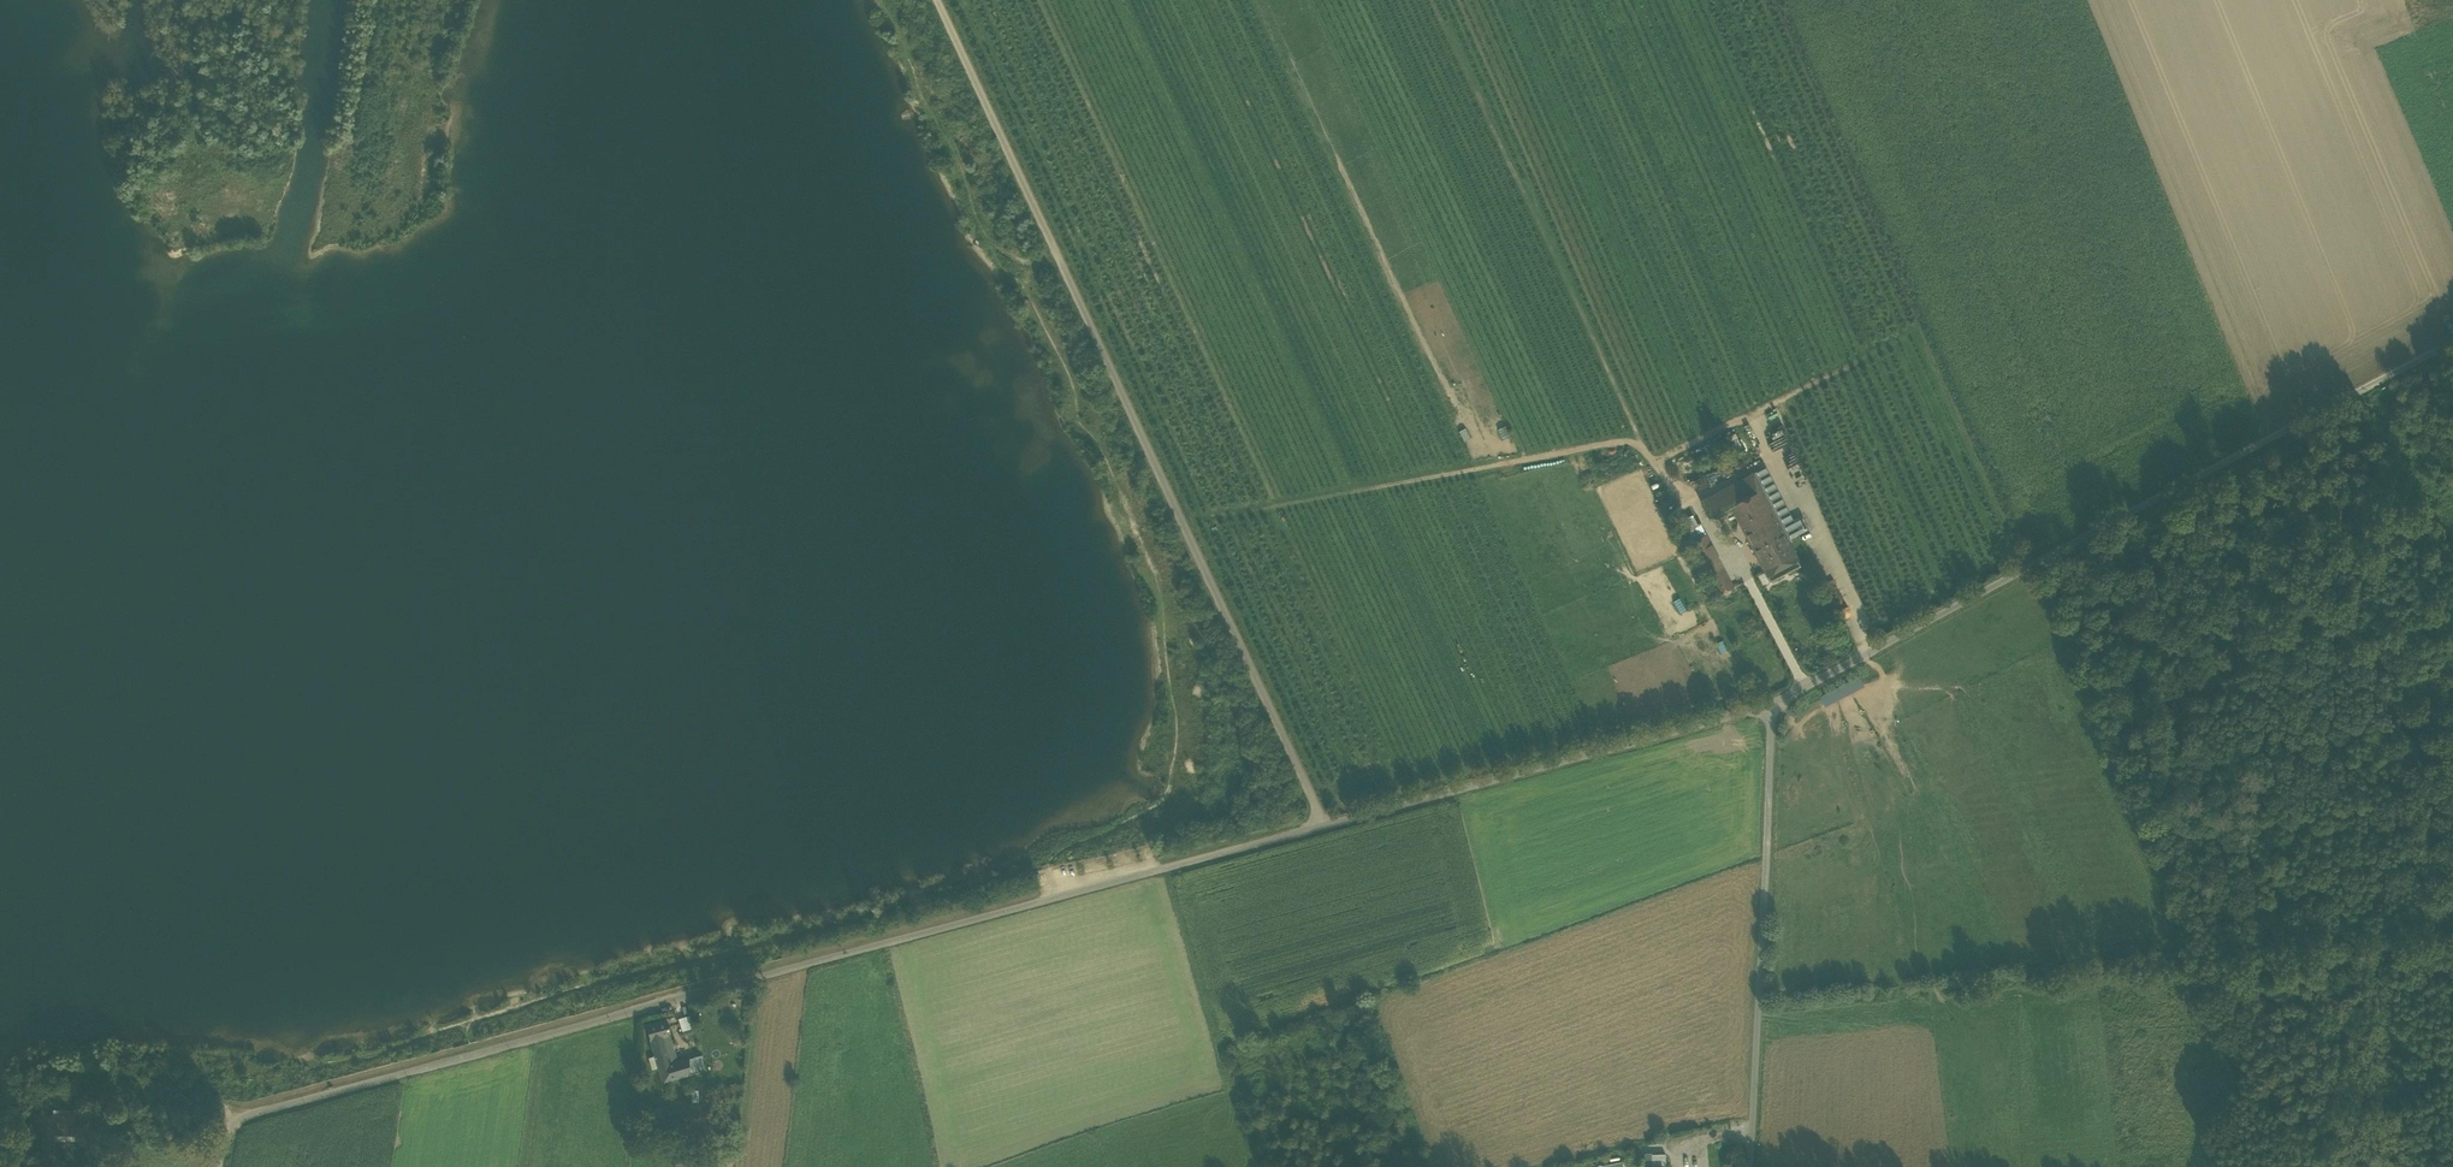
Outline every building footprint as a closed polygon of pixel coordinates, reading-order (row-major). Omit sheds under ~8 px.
[(1762,491),(1778,522),(1791,516),(1766,467),(1753,474),(1762,491)] [(1710,519),(1732,508),(1732,507),(1762,491),(1753,474),(1701,501),(1710,519)] [(1778,522),(1762,491),(1732,507),(1732,508),(1755,551),(1785,535),(1778,522)] [(1681,522),(1686,531),(1698,525),(1693,516),(1681,522)] [(1795,523),(1791,516),(1778,522),(1785,535),(1787,540),(1808,529),(1803,519),(1795,523)] [(1686,531),(1714,585),(1720,596),(1733,588),(1739,585),(1737,582),(1732,586),(1700,524),(1698,525),(1686,531)] [(1755,551),(1765,571),(1795,556),(1787,540),(1785,535),(1755,551)] [(1801,566),(1795,556),(1765,571),(1771,582),(1801,566)] [(1714,599),(1720,596),(1714,585),(1708,588),(1714,599)] [(680,1017),(682,1034),(693,1033),(690,1015),(680,1017)] [(650,1041),(651,1041),(668,1036),(670,1035),(666,1020),(646,1026),(650,1041)] [(663,1082),(686,1075),(687,1059),(676,1062),(668,1036),(651,1041),(663,1082)] [(701,1055),(687,1059),(686,1075),(705,1069),(701,1055)] [(721,1099),(731,1099),(731,1097),(738,1097),(738,1086),(721,1087),(721,1099)] [(54,1135),(54,1140),(78,1140),(78,1131),(75,1131),(75,1135),(54,1135)] [(54,1152),(44,1152),(44,1151),(41,1151),(40,1166),(54,1166),(54,1152)] [(1652,1166),(1665,1166),(1665,1156),(1651,1157),(1652,1166)]
